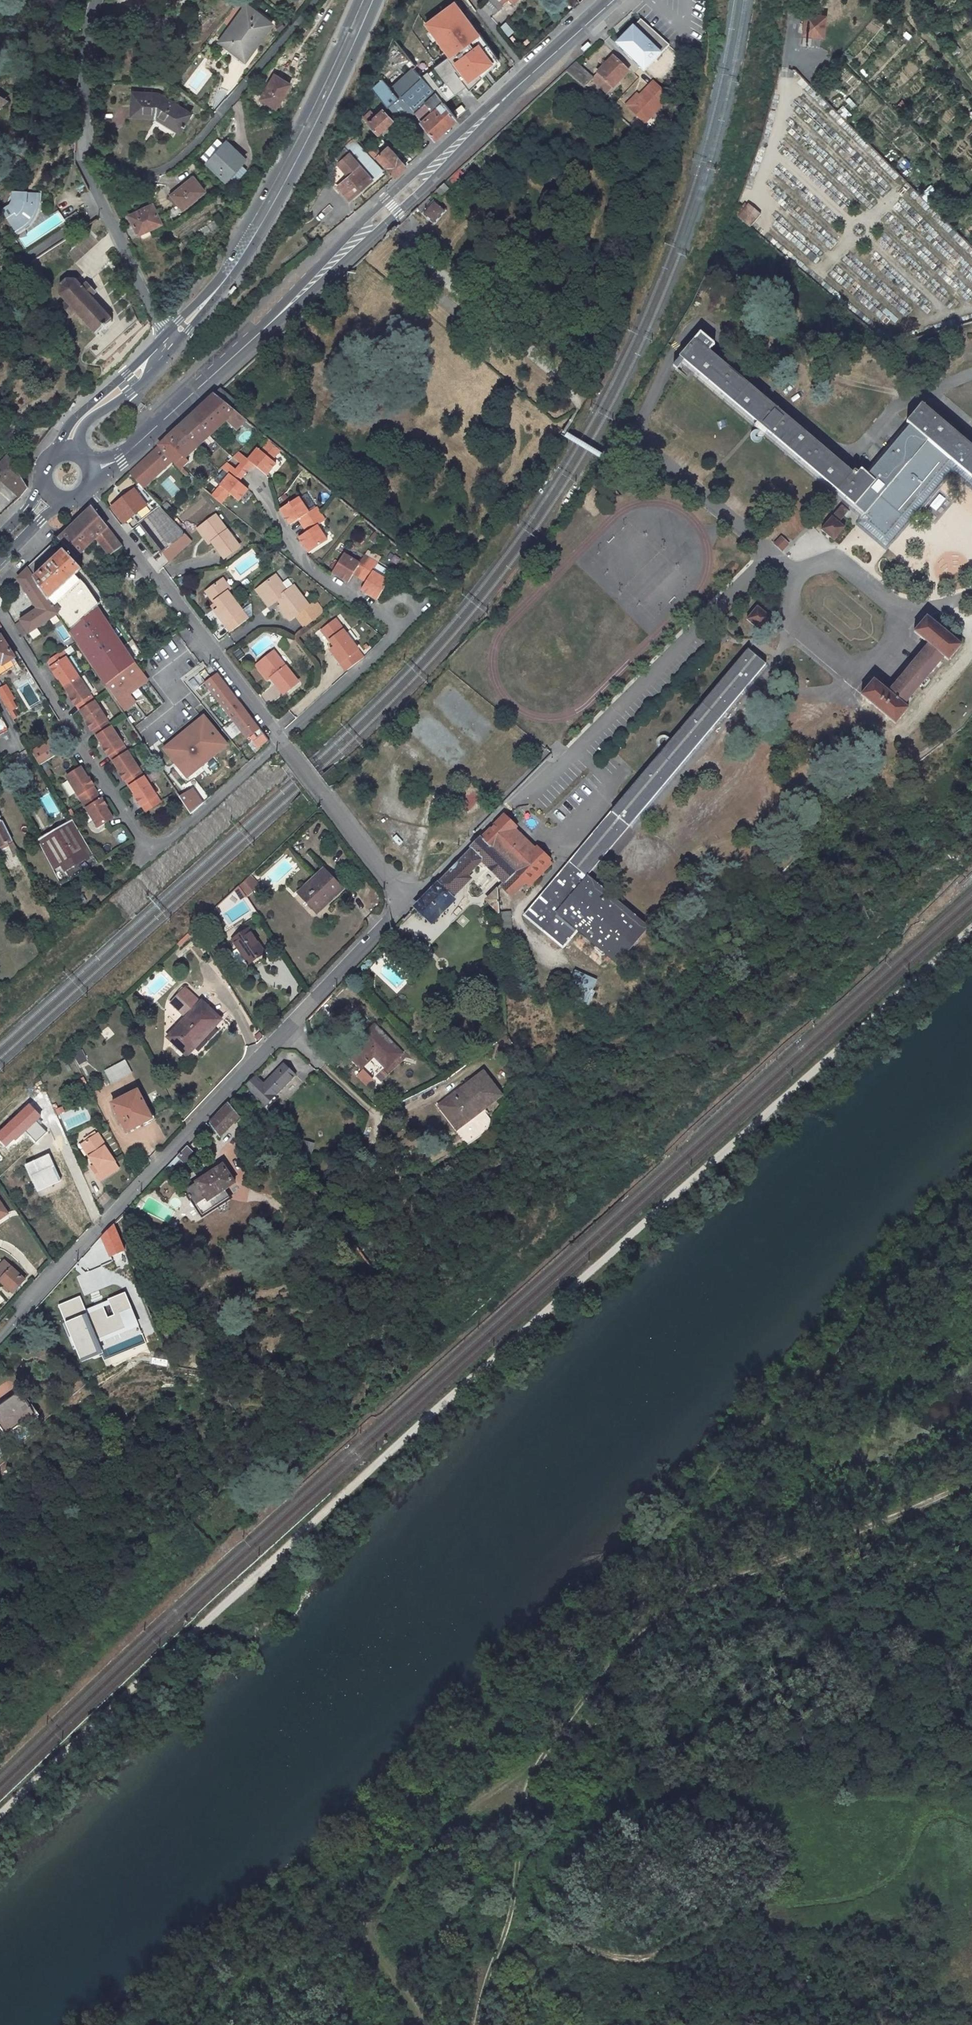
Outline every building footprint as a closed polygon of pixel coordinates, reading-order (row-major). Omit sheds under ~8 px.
[(480,7),(488,17),(506,0),(488,0),(480,7)] [(577,0),(567,0),(573,8),(579,3),(577,0)] [(470,90),(499,60),(459,8),(456,11),(451,4),(426,24),(450,55),(423,76),(444,102),(466,85),(470,90)] [(260,32),(263,34),(271,23),(246,5),(219,41),(227,48),(233,40),(246,49),(260,32)] [(806,15),(804,36),(824,38),(826,17),(806,15)] [(507,23),(500,25),(504,36),(511,34),(507,23)] [(632,25),(614,43),(643,71),(661,53),(632,25)] [(244,60),(263,34),(260,32),(246,49),(233,40),(227,48),(244,60)] [(812,39),(803,38),(802,46),(811,48),(812,39)] [(298,73),(307,52),(298,48),(288,69),(298,73)] [(613,58),(598,74),(613,88),(628,72),(613,58)] [(593,78),(576,62),(566,72),(584,87),(592,80),(593,78)] [(231,89),(238,69),(231,66),(223,86),(231,89)] [(384,79),(373,88),(401,122),(415,112),(425,103),(436,92),(423,76),(415,66),(391,88),(384,79)] [(613,88),(598,74),(593,78),(592,80),(606,95),(613,88)] [(294,87),(277,76),(262,100),(279,111),(294,87)] [(639,95),(636,92),(624,104),(645,124),(670,97),(652,80),(639,95)] [(425,103),(415,112),(423,120),(421,122),(435,139),(457,119),(444,102),(436,92),(425,103)] [(158,94),(133,93),(132,115),(158,117),(180,131),(191,114),(158,94)] [(364,117),(379,133),(393,120),(383,109),(378,113),(376,111),(373,114),(371,111),(364,117)] [(206,161),(227,181),(245,161),(229,146),(227,148),(222,144),(206,161)] [(406,166),(388,147),(381,154),(373,145),(368,150),(395,176),(406,166)] [(419,154),(410,145),(403,150),(413,160),(419,154)] [(350,200),(372,180),(349,154),(338,164),(332,179),(350,200)] [(460,169),(449,180),(454,185),(465,174),(460,169)] [(204,193),(194,179),(171,196),(181,210),(204,193)] [(444,184),(439,189),(443,193),(448,188),(444,184)] [(12,192),(0,209),(15,230),(34,217),(37,194),(12,192)] [(422,215),(434,225),(445,212),(434,201),(431,204),(426,200),(418,208),(424,213),(422,215)] [(59,224),(62,228),(78,218),(81,214),(72,203),(59,211),(65,220),(59,224)] [(138,234),(161,224),(152,205),(141,210),(142,212),(130,217),(138,234)] [(760,216),(748,205),(737,217),(750,228),(760,216)] [(195,233),(209,224),(205,218),(191,227),(195,233)] [(97,335),(110,323),(111,324),(112,323),(111,322),(111,321),(111,320),(110,321),(104,314),(105,314),(104,312),(103,313),(97,306),(98,305),(97,304),(96,305),(90,298),(94,294),(86,285),(81,289),(75,281),(76,280),(74,280),(74,281),(67,281),(67,280),(66,280),(66,281),(61,285),(60,285),(59,287),(60,287),(60,294),(59,295),(60,295),(66,302),(61,306),(70,316),(75,312),(81,319),(80,319),(81,321),(82,320),(88,326),(87,327),(88,328),(89,328),(95,335),(94,335),(95,337),(96,335),(97,336),(98,335),(97,335)] [(679,359),(870,519),(868,523),(885,537),(951,461),(971,478),(971,451),(920,407),(906,424),(910,427),(867,476),(861,471),(856,477),(707,353),(714,345),(700,334),(679,359)] [(235,401),(220,389),(214,395),(230,408),(235,401)] [(230,408),(214,395),(191,416),(210,436),(227,421),(237,430),(246,422),(230,408)] [(191,416),(179,427),(198,447),(210,436),(191,416)] [(955,424),(950,429),(959,436),(964,431),(955,424)] [(179,427),(167,438),(185,459),(198,447),(179,427)] [(167,438),(159,446),(181,469),(183,467),(189,462),(185,459),(167,438)] [(281,451),(271,442),(263,453),(259,450),(250,460),(239,452),(233,457),(241,464),(249,470),(254,464),(267,475),(277,464),(274,461),(281,451)] [(157,447),(129,473),(142,488),(172,463),(157,447)] [(20,498),(27,488),(25,484),(8,456),(0,465),(0,481),(20,498)] [(239,481),(235,478),(240,473),(236,469),(228,463),(222,467),(225,469),(231,474),(221,486),(212,496),(222,504),(231,494),(240,502),(250,490),(239,481)] [(249,470),(241,464),(236,469),(240,473),(244,476),(249,470)] [(221,486),(231,474),(225,469),(216,481),(221,486)] [(244,476),(240,473),(235,478),(239,481),(244,476)] [(134,490),(111,507),(124,523),(146,505),(134,490)] [(281,509),(292,524),(300,519),(304,525),(322,514),(317,508),(309,513),(299,498),(281,509)] [(841,506),(821,530),(833,541),(844,528),(838,523),(848,511),(841,506)] [(99,535),(116,557),(124,551),(91,507),(59,539),(77,557),(99,535)] [(161,508),(138,525),(159,554),(177,541),(181,547),(190,540),(169,517),(161,508)] [(217,512),(202,523),(212,537),(223,554),(239,543),(217,512)] [(310,552),(327,542),(317,526),(326,520),(322,514),(304,525),(308,531),(300,537),(310,552)] [(202,523),(197,526),(207,540),(212,537),(202,523)] [(778,534),(772,543),(782,551),(789,543),(778,534)] [(177,541),(159,554),(163,559),(181,547),(177,541)] [(55,560),(63,552),(64,551),(56,542),(27,571),(33,580),(42,572),(46,568),(47,569),(51,565),(55,561),(55,560)] [(132,665),(133,664),(125,653),(95,607),(98,605),(84,586),(75,576),(81,571),(63,552),(55,560),(55,561),(51,565),(47,569),(46,568),(42,572),(33,580),(56,615),(57,615),(89,662),(104,686),(132,665)] [(335,570),(350,580),(356,571),(362,575),(372,559),(366,555),(361,563),(347,553),(335,570)] [(378,598),(391,578),(385,567),(372,559),(362,575),(369,579),(363,588),(378,598)] [(56,615),(27,571),(17,580),(34,606),(27,611),(29,614),(21,620),(30,633),(57,615),(56,615)] [(294,587),(282,572),(267,583),(279,599),(282,597),(296,616),(304,626),(322,612),(315,602),(300,582),(294,587)] [(242,611),(221,582),(207,592),(219,610),(214,613),(229,634),(245,622),(239,613),(242,611)] [(263,587),(274,602),(279,599),(267,583),(263,587)] [(770,617),(757,607),(746,620),(759,630),(770,617)] [(928,644),(888,692),(873,680),(861,695),(895,724),(908,709),(904,705),(944,658),(948,661),(961,646),(926,617),(914,632),(928,644)] [(361,647),(339,618),(326,627),(339,645),(335,648),(350,668),(363,658),(357,650),(361,647)] [(13,626),(21,639),(30,633),(21,620),(13,626)] [(14,659),(0,636),(0,665),(2,664),(3,665),(14,659)] [(57,675),(64,687),(79,677),(67,657),(68,657),(64,651),(48,661),(52,667),(50,668),(55,676),(57,675)] [(747,651),(614,810),(631,824),(764,666),(747,651)] [(303,686),(279,654),(263,666),(274,680),(287,698),(303,686)] [(104,686),(123,713),(133,705),(127,696),(147,681),(133,664),(132,665),(104,686)] [(259,670),(269,684),(274,680),(263,666),(259,670)] [(218,674),(207,682),(251,743),(264,735),(218,674)] [(71,700),(75,707),(77,706),(80,712),(94,704),(90,698),(92,697),(79,677),(64,687),(72,699),(71,700)] [(18,706),(5,683),(0,686),(0,696),(8,711),(18,706)] [(267,703),(279,695),(272,686),(261,695),(267,703)] [(80,712),(88,724),(87,725),(92,733),(93,732),(97,737),(110,729),(106,723),(108,722),(96,703),(94,704),(80,712)] [(203,715),(161,748),(186,779),(228,746),(203,715)] [(103,751),(108,758),(109,757),(113,762),(126,754),(122,748),(124,747),(112,728),(110,729),(97,737),(105,750),(103,751)] [(36,764),(55,755),(48,741),(29,750),(36,764)] [(120,776),(124,783),(126,782),(129,788),(142,779),(139,774),(141,773),(128,753),(126,754),(113,762),(121,776),(120,776)] [(88,779),(81,767),(67,776),(78,795),(80,794),(84,801),(97,793),(93,786),(95,785),(91,778),(88,779)] [(152,780),(162,774),(159,768),(149,774),(152,780)] [(129,788),(137,800),(136,802),(141,809),(142,808),(146,813),(161,804),(144,778),(142,779),(129,788)] [(189,792),(180,797),(190,814),(202,804),(198,796),(193,799),(189,792)] [(86,808),(98,827),(113,818),(105,806),(107,804),(103,798),(101,799),(97,793),(84,801),(88,807),(86,808)] [(614,810),(571,861),(588,875),(631,824),(614,810)] [(504,816),(481,839),(515,873),(506,882),(498,890),(499,911),(510,911),(509,899),(526,883),(529,886),(550,864),(547,861),(549,859),(538,849),(536,851),(513,829),(515,827),(504,816)] [(53,869),(62,864),(68,872),(71,878),(98,862),(73,820),(38,840),(53,869)] [(2,821),(0,822),(0,845),(7,842),(12,840),(2,821)] [(481,839),(416,905),(430,919),(449,898),(468,879),(466,876),(482,860),(506,882),(515,873),(481,839)] [(13,855),(18,852),(13,842),(8,845),(13,855)] [(588,875),(571,861),(525,914),(566,949),(580,932),(585,936),(612,959),(618,964),(649,928),(588,875)] [(344,888),(325,867),(298,892),(315,910),(324,901),(327,904),(344,888)] [(247,879),(239,887),(246,898),(257,888),(247,879)] [(498,890),(489,899),(490,901),(489,903),(499,914),(499,911),(498,890)] [(433,922),(453,901),(449,898),(430,919),(433,922)] [(324,901),(315,910),(318,913),(327,904),(324,901)] [(248,962),(264,952),(248,928),(233,939),(248,962)] [(571,980),(565,993),(588,1004),(594,992),(592,990),(597,980),(576,970),(571,980)] [(169,1040),(188,1057),(219,1021),(202,1005),(201,1006),(184,991),(170,1006),(187,1021),(169,1040)] [(374,1025),(346,1053),(360,1068),(374,1054),(387,1068),(402,1053),(374,1025)] [(78,1064),(87,1059),(81,1049),(72,1053),(78,1064)] [(254,1076),(245,1085),(263,1108),(295,1075),(283,1064),(263,1085),(254,1076)] [(131,1079),(124,1066),(105,1076),(112,1089),(131,1079)] [(353,1076),(366,1085),(372,1078),(359,1068),(353,1076)] [(457,1094),(438,1107),(452,1127),(475,1111),(473,1108),(494,1094),(480,1074),(460,1089),(462,1093),(458,1095),(457,1094)] [(126,1132),(152,1119),(137,1090),(111,1103),(126,1132)] [(0,1130),(0,1140),(7,1148),(26,1130),(36,1142),(46,1132),(36,1121),(42,1116),(30,1103),(0,1130)] [(240,1117),(228,1103),(209,1124),(220,1137),(240,1117)] [(91,1164),(97,1173),(101,1179),(98,1181),(103,1188),(122,1174),(117,1168),(118,1167),(108,1153),(109,1152),(101,1140),(85,1152),(93,1162),(91,1164)] [(186,1164),(195,1155),(187,1147),(178,1156),(186,1164)] [(83,1153),(91,1164),(93,1162),(85,1152),(83,1153)] [(34,1189),(58,1178),(48,1156),(24,1167),(34,1189)] [(186,1188),(203,1215),(229,1198),(224,1190),(235,1183),(223,1164),(186,1188)] [(110,1257),(123,1251),(113,1225),(101,1236),(110,1257)] [(86,1275),(100,1260),(98,1253),(87,1251),(75,1264),(86,1275)] [(24,1279),(11,1267),(4,1260),(0,1264),(0,1281),(5,1285),(2,1287),(7,1291),(9,1289),(12,1292),(24,1279)] [(109,1340),(138,1321),(127,1303),(119,1309),(120,1310),(102,1321),(98,1315),(87,1322),(102,1345),(109,1340)] [(17,1389),(11,1380),(0,1387),(0,1400),(17,1389)] [(19,1392),(0,1405),(0,1426),(6,1434),(24,1422),(26,1426),(38,1418),(19,1392)] [(10,1441),(28,1428),(26,1426),(24,1422),(6,1434),(10,1441)]
